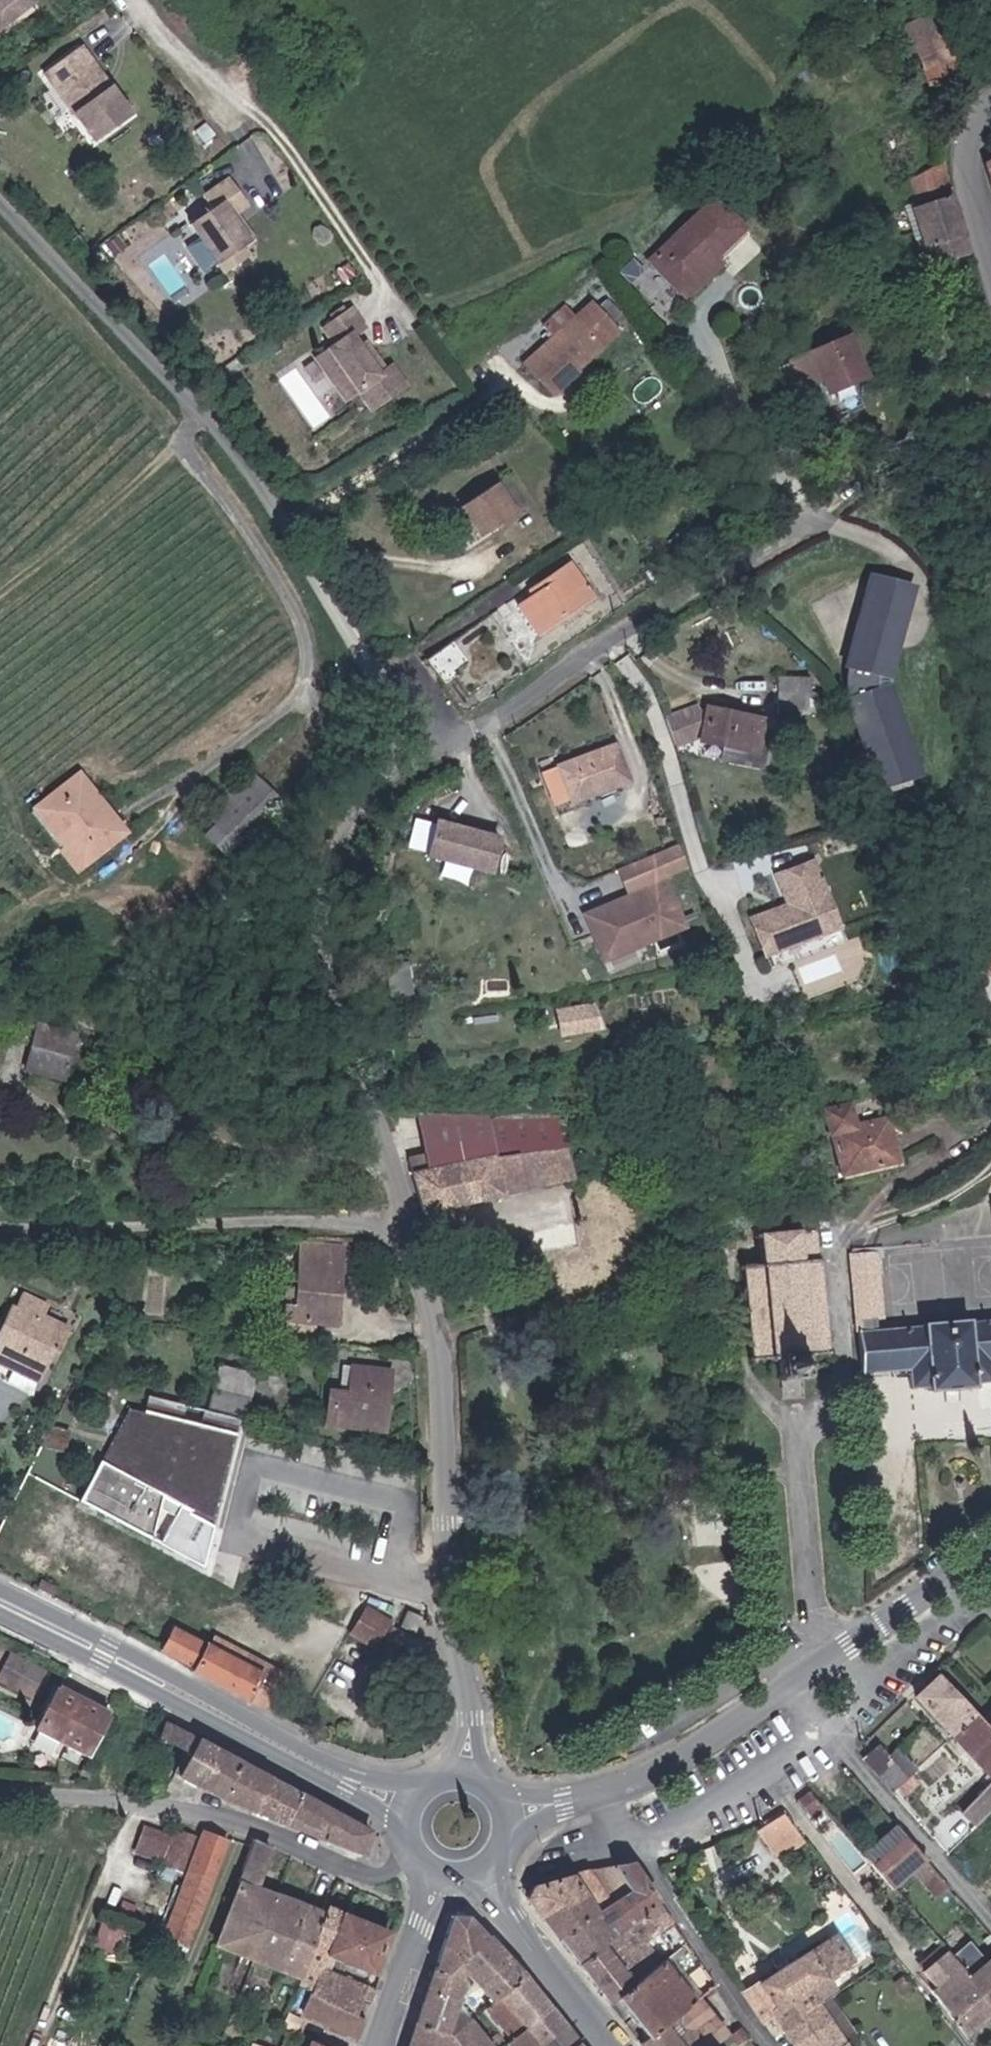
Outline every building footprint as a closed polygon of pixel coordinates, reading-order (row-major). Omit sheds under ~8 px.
[(13,3),(11,0),(0,0),(0,12),(13,3)] [(945,60),(927,21),(907,30),(932,82),(960,69),(953,55),(945,60)] [(132,116),(112,88),(107,87),(103,82),(104,76),(83,48),(46,75),(94,142),(132,116)] [(924,203),(954,193),(946,163),(914,178),(924,203)] [(259,240),(247,223),(243,226),(237,217),(253,205),(234,178),(208,197),(216,209),(195,224),(204,238),(191,248),(211,275),(224,265),(230,274),(253,258),(247,249),(259,240)] [(933,266),(973,253),(954,193),(924,203),(914,206),(933,266)] [(679,228),(700,262),(738,236),(712,203),(679,228)] [(665,286),(700,262),(679,228),(641,255),(665,286)] [(554,395),(617,330),(587,302),(573,316),(562,306),(541,328),(552,339),(525,366),(554,395)] [(393,372),(374,344),(368,349),(360,337),(372,329),(360,311),(355,314),(350,308),(339,316),(343,323),(332,330),(344,347),(327,359),(355,400),(367,392),(379,410),(413,387),(400,368),(393,372)] [(811,344),(825,391),(870,378),(857,331),(811,344)] [(809,354),(779,362),(788,393),(818,385),(809,354)] [(459,507),(480,536),(515,511),(494,482),(459,507)] [(589,596),(569,565),(534,587),(539,594),(519,607),(535,632),(589,596)] [(880,670),(900,583),(866,575),(846,665),(845,675),(845,686),(850,702),(879,781),(911,770),(883,692),(880,680),(879,675),(880,670)] [(470,661),(458,644),(432,663),(444,679),(470,661)] [(806,705),(806,683),(813,683),(814,668),(781,667),(781,704),(781,705),(806,705)] [(771,723),(773,714),(723,704),(722,707),(713,705),(711,702),(681,713),(687,730),(690,739),(712,731),(717,732),(738,736),(735,754),(775,761),(782,725),(771,723)] [(735,754),(738,736),(717,732),(714,749),(735,754)] [(574,802),(630,780),(617,744),(559,765),(574,802)] [(126,830),(79,773),(31,811),(79,869),(126,830)] [(240,845),(280,803),(249,773),(208,814),(219,825),(240,845)] [(426,854),(446,861),(442,872),(471,882),(476,867),(493,872),(505,835),(440,814),(426,854)] [(240,845),(219,825),(209,835),(229,855),(240,845)] [(836,926),(810,860),(774,874),(786,904),(749,918),(763,954),(836,926)] [(665,881),(589,912),(607,954),(683,923),(665,881)] [(404,962),(382,965),(385,1000),(408,996),(404,962)] [(599,1001),(557,1004),(559,1033),(601,1030),(599,1001)] [(66,1076),(79,1036),(37,1022),(24,1061),(66,1076)] [(851,1124),(847,1103),(820,1108),(824,1130),(829,1129),(838,1177),(896,1166),(887,1117),(851,1124)] [(557,1112),(424,1111),(427,1152),(404,1157),(409,1171),(487,1154),(566,1145),(557,1112)] [(487,1154),(409,1171),(420,1214),(576,1180),(566,1145),(487,1154)] [(821,1256),(791,1257),(790,1234),(793,1234),(793,1229),(788,1229),(788,1225),(783,1225),(783,1230),(764,1231),(764,1226),(760,1226),(760,1231),(755,1232),(755,1235),(760,1235),(760,1243),(761,1261),(744,1261),(739,1262),(739,1270),(742,1270),(743,1287),(741,1288),(742,1311),(746,1311),(746,1330),(743,1330),(743,1334),(747,1334),(748,1353),(745,1353),(746,1358),(749,1358),(749,1362),(753,1362),(753,1357),(766,1357),(766,1360),(771,1360),(770,1357),(775,1357),(776,1375),(773,1375),(773,1380),(777,1380),(778,1396),(801,1395),(800,1378),(804,1378),(804,1373),(800,1373),(799,1366),(805,1366),(805,1361),(803,1361),(802,1359),(798,1359),(798,1355),(803,1355),(803,1358),(808,1358),(807,1353),(820,1353),(820,1355),(825,1355),(825,1351),(828,1351),(827,1346),(823,1346),(822,1329),(824,1329),(824,1326),(827,1325),(826,1320),(822,1320),(821,1305),(824,1305),(822,1279),(819,1279),(818,1260),(821,1260),(821,1256)] [(819,1228),(793,1229),(793,1234),(790,1234),(791,1257),(821,1256),(819,1228)] [(743,1240),(744,1261),(761,1261),(760,1243),(748,1244),(747,1240),(743,1240)] [(296,1302),(289,1302),(287,1318),(337,1323),(345,1245),(303,1241),(298,1288),(296,1302)] [(856,1324),(856,1330),(884,1328),(878,1250),(850,1252),(856,1324)] [(290,1288),(289,1302),(296,1302),(298,1288),(290,1288)] [(66,1331),(41,1319),(46,1308),(25,1298),(18,1313),(10,1310),(0,1329),(0,1353),(15,1360),(41,1372),(51,1353),(54,1355),(66,1331)] [(990,1360),(990,1320),(884,1328),(856,1330),(859,1373),(904,1369),(906,1387),(925,1385),(925,1391),(940,1389),(941,1401),(956,1399),(955,1387),(971,1386),(971,1381),(990,1380),(988,1360),(990,1360)] [(41,1372),(15,1360),(10,1371),(36,1384),(41,1372)] [(337,1389),(333,1423),(387,1428),(394,1367),(357,1364),(354,1390),(337,1389)] [(225,1366),(213,1412),(250,1420),(261,1374),(225,1366)] [(175,1548),(218,1573),(250,1420),(213,1412),(149,1397),(112,1468),(99,1461),(83,1502),(28,1475),(0,1539),(0,1543),(139,1617),(175,1548)] [(67,1449),(70,1432),(51,1429),(48,1446),(67,1449)] [(415,1636),(390,1624),(393,1619),(371,1608),(357,1636),(404,1659),(415,1636)] [(210,1645),(175,1626),(160,1656),(194,1674),(210,1645)] [(216,1637),(210,1645),(194,1674),(268,1712),(286,1672),(216,1637)] [(9,1652),(0,1670),(0,1682),(29,1697),(44,1669),(9,1652)] [(953,1739),(975,1717),(938,1674),(915,1696),(953,1739)] [(113,1716),(58,1687),(35,1731),(90,1760),(113,1716)] [(986,1727),(975,1717),(953,1739),(990,1781),(990,1733),(986,1727)] [(159,1738),(192,1750),(199,1730),(166,1718),(159,1738)] [(221,1755),(198,1742),(179,1776),(203,1788),(221,1755)] [(922,1771),(903,1748),(892,1757),(881,1745),(870,1755),(909,1798),(925,1784),(917,1775),(922,1771)] [(268,1780),(221,1755),(203,1788),(225,1800),(222,1805),(252,1811),(268,1780)] [(299,1797),(268,1780),(252,1811),(281,1824),(299,1797)] [(960,1814),(976,1829),(990,1815),(990,1786),(960,1814)] [(817,1803),(807,1791),(795,1800),(805,1813),(817,1803)] [(373,1834),(299,1797),(281,1824),(373,1860),(381,1841),(373,1834)] [(806,1840),(783,1807),(758,1825),(782,1857),(806,1840)] [(185,1868),(196,1836),(146,1818),(134,1850),(185,1868)] [(907,1833),(899,1824),(864,1853),(872,1863),(907,1833)] [(929,1860),(907,1833),(872,1863),(873,1864),(894,1889),(929,1860)] [(227,1846),(201,1835),(161,1935),(188,1946),(227,1846)] [(270,1847),(254,1840),(212,1944),(299,1979),(324,1916),(253,1888),(270,1847)] [(593,1913),(556,1937),(577,1963),(655,1905),(631,1866),(591,1872),(604,1895),(588,1905),(593,1913)] [(591,1872),(530,1882),(524,1894),(556,1937),(593,1913),(588,1905),(604,1895),(591,1872)] [(613,1997),(684,1945),(655,1905),(577,1963),(606,2002),(613,1997)] [(295,1989),(310,1995),(343,1914),(328,1908),(324,1916),(299,1979),(295,1989)] [(372,1974),(389,1932),(343,1914),(310,1995),(318,1999),(356,2014),(361,2000),(370,2003),(375,1991),(331,1973),(336,1960),(372,1974)] [(467,1918),(451,1916),(433,1969),(460,1981),(465,1969),(459,1961),(486,1938),(467,1918)] [(100,1922),(96,1945),(118,1948),(122,1926),(100,1922)] [(844,1931),(820,1947),(815,1950),(836,1980),(858,1965),(855,1960),(861,1956),(844,1931)] [(500,1955),(486,1938),(459,1961),(465,1969),(473,1978),(500,1955)] [(684,1945),(613,1997),(642,2036),(694,1997),(713,1983),(684,1945)] [(815,1950),(749,1996),(769,2024),(773,2021),(778,2028),(785,2024),(791,2033),(826,2009),(822,2003),(842,1989),(836,1980),(815,1950)] [(967,1971),(953,1955),(939,1968),(945,1974),(930,1987),(969,2031),(990,2012),(990,1950),(967,1971)] [(521,1979),(500,1955),(473,1978),(493,2002),(521,1979)] [(460,1981),(433,1969),(426,1992),(457,2003),(465,1983),(460,1981)] [(545,2008),(521,1979),(493,2002),(518,2031),(545,2008)] [(457,2003),(426,1992),(416,2022),(448,2031),(457,2003)] [(639,2038),(644,2045),(713,2045),(724,2038),(694,1997),(642,2036),(639,2038)] [(310,2019),(358,2037),(366,2018),(356,2014),(318,1999),(310,2019)] [(545,2008),(518,2031),(506,2041),(511,2045),(572,2045),(575,2043),(545,2008)] [(826,2009),(791,2033),(801,2045),(847,2045),(851,2044),(826,2009)] [(416,2022),(408,2044),(413,2045),(460,2045),(448,2031),(416,2022)] [(751,2037),(745,2029),(734,2038),(740,2045),(751,2037)]
